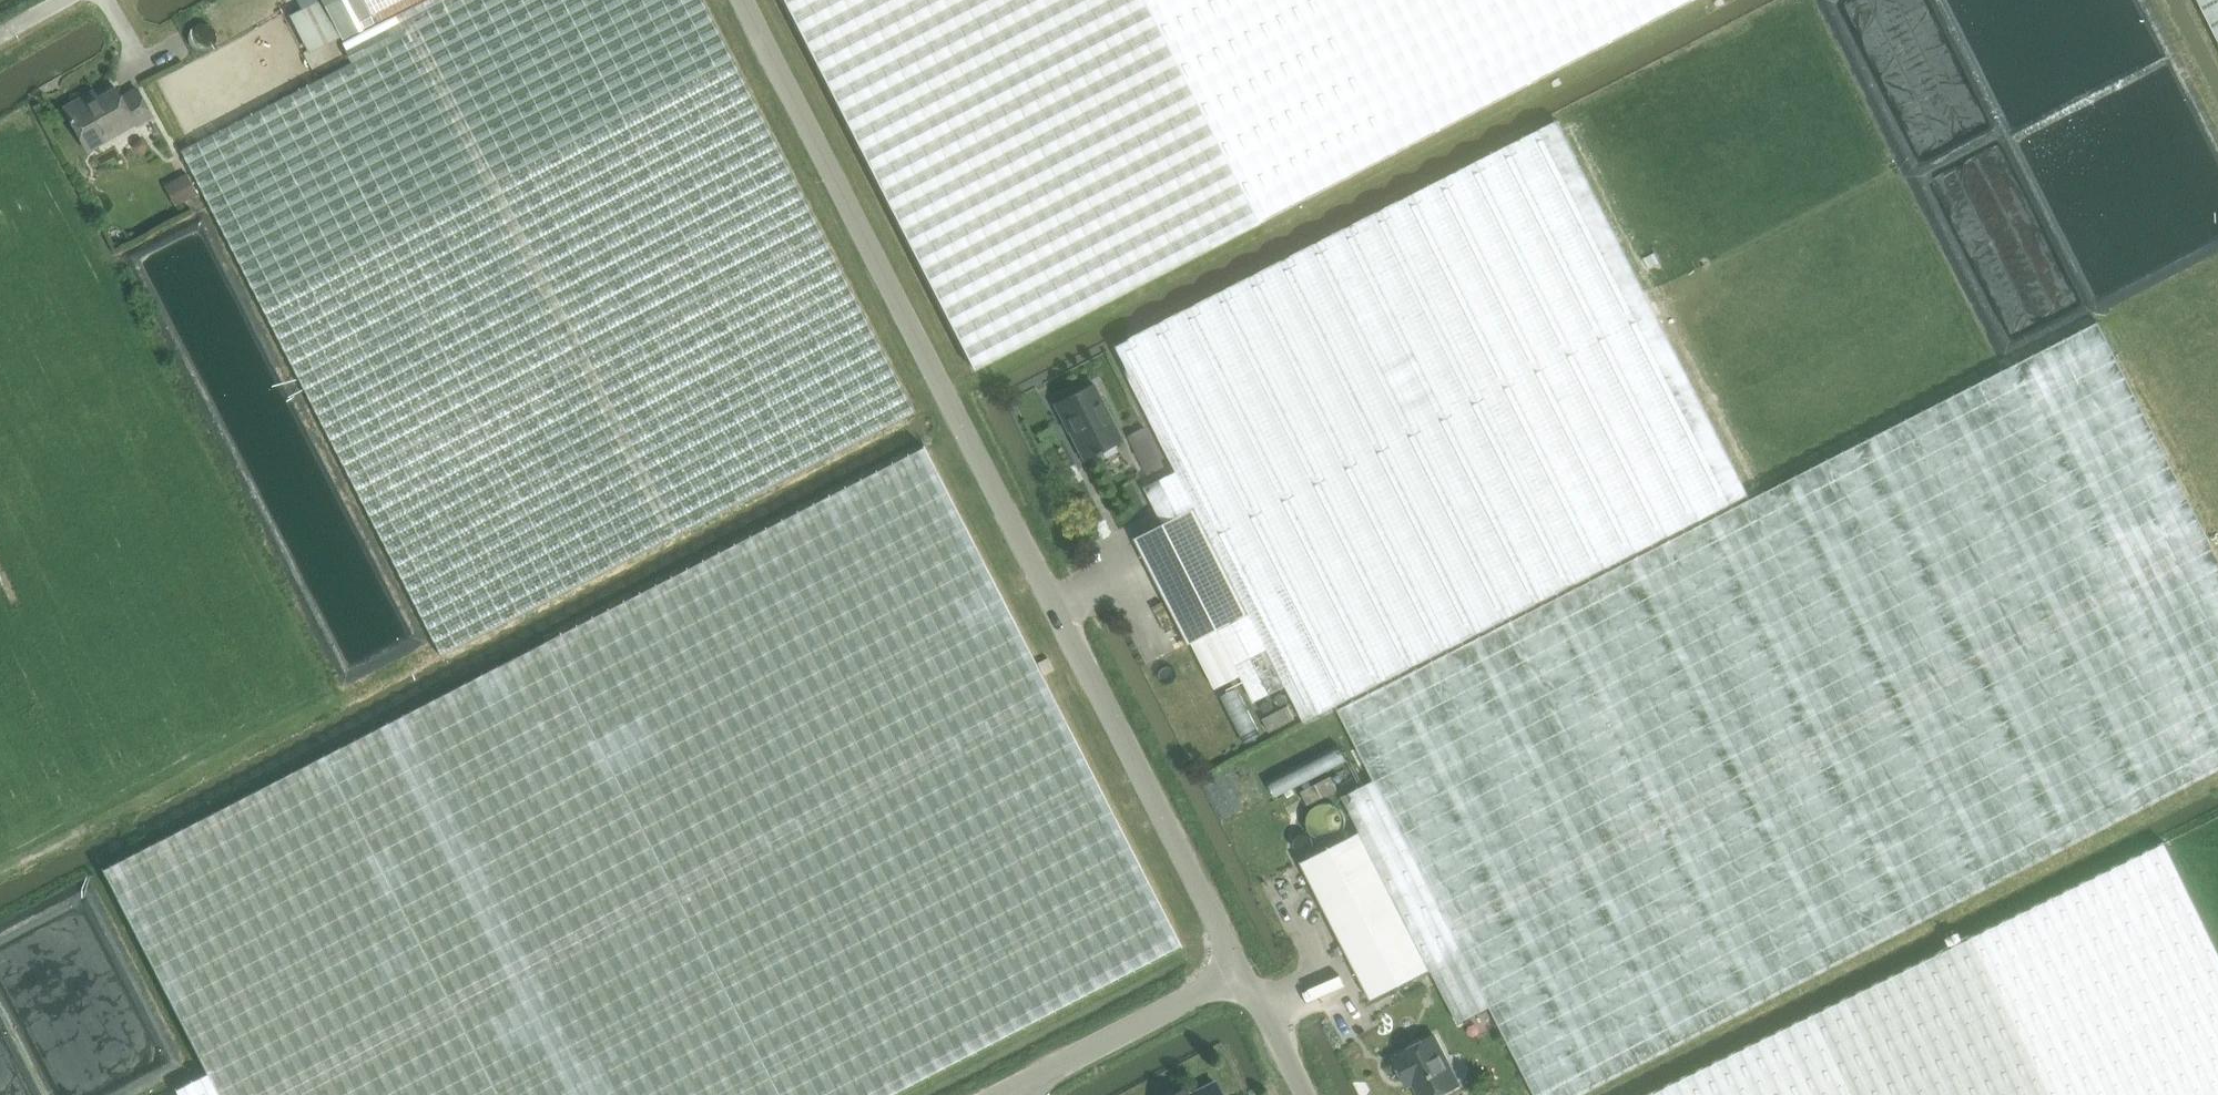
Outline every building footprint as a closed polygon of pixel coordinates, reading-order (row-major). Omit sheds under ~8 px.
[(347,48),(354,62),(181,151),(442,656),(914,413),(778,148),(702,0),(321,0),(290,16),(309,54),(341,37),(347,48)] [(975,369),(1307,198),(1694,0),(785,0),(975,369)] [(2217,39),(2217,0),(2198,0),(2217,39)] [(88,153),(136,126),(137,128),(156,118),(138,86),(122,95),(117,85),(98,96),(94,89),(62,106),(88,153)] [(1190,644),(1193,643),(1217,688),(1242,675),(1256,702),(1287,686),(1305,722),(1749,496),(1558,121),(1114,347),(1178,471),(1146,487),(1165,525),(1137,539),(1190,644)] [(176,206),(198,195),(187,174),(166,186),(176,206)] [(1459,1023),(1491,1007),(1536,1094),(1582,1094),(2217,771),(2217,556),(2099,322),(1339,710),(1375,781),(1344,797),(1362,832),(1302,863),(1372,1000),(1432,969),(1459,1023)] [(1094,385),(1055,404),(1084,460),(1122,440),(1094,385)] [(103,869),(209,1074),(188,1084),(177,1089),(180,1094),(179,1094),(893,1094),(1181,946),(924,446),(545,641),(115,863),(103,869)] [(1289,706),(1264,719),(1271,732),(1296,720),(1289,706)] [(1332,777),(1302,792),(1309,805),(1338,790),(1332,777)] [(2166,843),(1650,1094),(2217,1094),(2217,950),(2166,843)] [(1414,1083),(1421,1094),(1441,1094),(1460,1085),(1435,1036),(1399,1054),(1400,1055),(1394,1058),(1408,1086),(1414,1083)] [(1215,1082),(1189,1094),(1221,1094),(1215,1082)]
